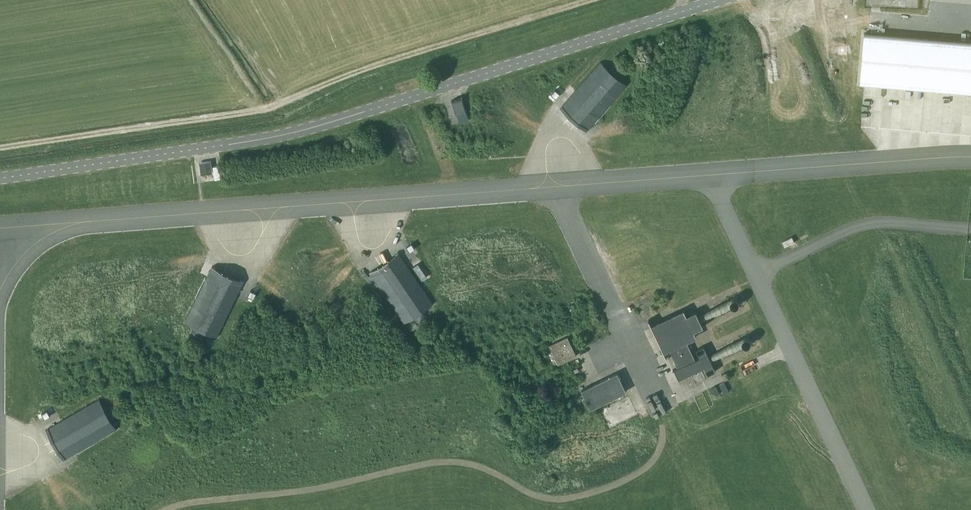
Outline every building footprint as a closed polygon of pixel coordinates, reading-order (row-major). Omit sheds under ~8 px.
[(863,83),(970,92),(970,42),(867,33),(863,83)] [(601,62),(576,90),(560,108),(587,131),(594,122),(598,118),(627,85),(620,78),(624,73),(613,63),(608,68),(601,62)] [(552,93),(548,98),(552,101),(556,97),(552,93)] [(453,102),(457,114),(466,111),(462,99),(463,98),(463,97),(451,101),(452,102),(453,102)] [(201,173),(212,172),(210,160),(199,161),(201,173)] [(785,247),(795,242),(792,236),(782,241),(785,247)] [(410,251),(415,248),(412,243),(408,245),(407,246),(410,251)] [(369,272),(376,282),(377,284),(376,285),(378,287),(379,286),(404,323),(413,317),(417,323),(429,314),(425,309),(433,303),(412,272),(409,267),(398,252),(372,270),(369,272)] [(418,263),(413,267),(422,280),(427,276),(418,263)] [(212,266),(207,277),(206,279),(204,278),(203,281),(205,281),(185,322),(195,326),(192,333),(205,339),(208,333),(217,337),(234,303),(236,298),(244,281),(212,266)] [(253,286),(250,291),(256,294),(258,288),(253,286)] [(716,372),(712,363),(704,347),(697,351),(700,359),(696,361),(687,341),(697,337),(694,330),(697,329),(698,331),(704,328),(695,309),(689,312),(690,314),(687,316),(684,309),(671,315),(669,310),(663,312),(666,317),(652,324),(665,352),(669,350),(678,369),(675,371),(675,370),(673,371),(678,381),(679,380),(705,368),(708,376),(716,372)] [(576,356),(574,350),(567,337),(549,345),(558,364),(576,356)] [(581,390),(590,409),(598,406),(597,405),(627,391),(618,373),(588,387),(588,386),(581,390)] [(725,383),(720,386),(724,395),(729,393),(725,383)] [(66,417),(61,420),(46,429),(63,460),(74,454),(76,453),(77,454),(79,453),(78,452),(117,429),(112,420),(118,416),(115,411),(114,410),(110,404),(105,407),(99,398),(66,417)] [(43,413),(38,416),(41,421),(46,418),(43,413)]
